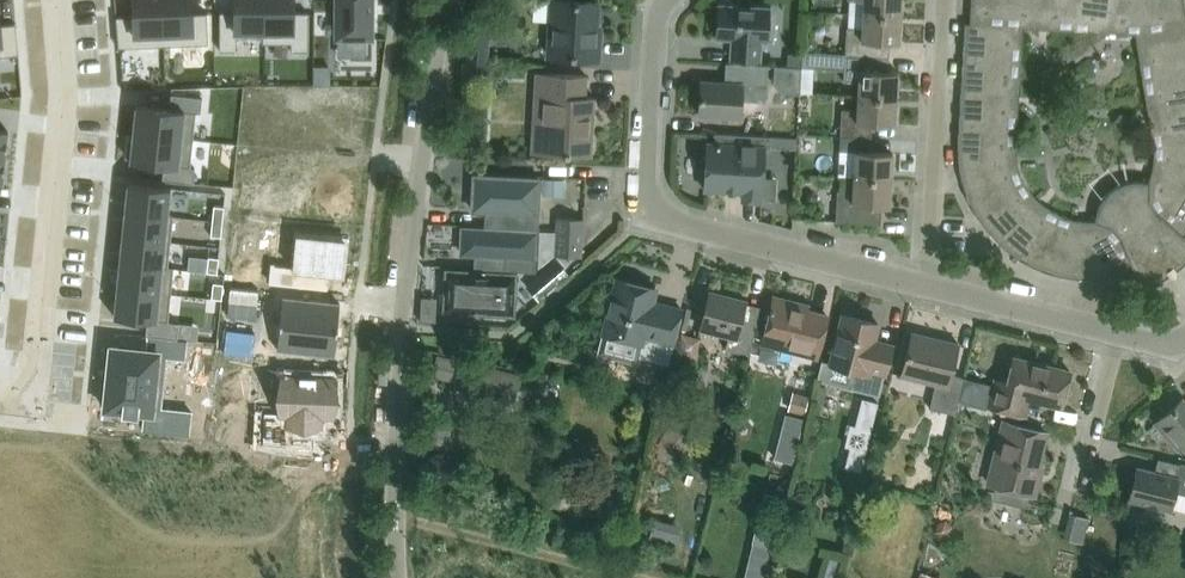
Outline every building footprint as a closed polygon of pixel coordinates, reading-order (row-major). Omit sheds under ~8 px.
[(116,16),(118,47),(164,45),(162,0),(133,0),(134,15),(116,16)] [(164,45),(208,43),(207,12),(192,13),(191,0),(162,0),(164,45)] [(220,11),(220,50),(237,50),(237,31),(263,31),(264,31),(264,0),(235,0),(235,11),(220,11)] [(263,31),(263,42),(291,42),(291,50),(308,50),(308,11),(293,11),(293,0),(264,0),(264,31),(263,31)] [(337,37),(367,38),(372,38),(372,0),(336,0),(336,37),(337,37)] [(597,59),(599,26),(595,26),(596,1),(576,0),(553,0),(549,56),(597,59)] [(864,13),(901,15),(902,0),(865,0),(864,13)] [(1090,278),(1099,278),(1109,277),(1118,275),(1121,274),(1119,263),(1130,260),(1142,289),(1157,282),(1166,277),(1180,267),(1184,262),(1184,236),(1175,227),(1181,218),(1184,220),(1184,6),(1184,0),(971,0),(970,14),(972,14),(972,23),(965,23),(958,141),(958,148),(958,154),(958,160),(960,169),(960,173),(962,178),(963,184),(966,193),(968,197),(971,205),(974,211),(978,216),(981,222),(985,227),(991,234),(995,239),(999,242),(1001,244),(1006,249),(1014,255),(1019,258),(1025,262),(1030,264),(1035,267),(1044,270),(1050,272),(1056,274),(1063,276),(1069,277),(1078,278),(1090,278)] [(735,44),(732,44),(731,58),(760,60),(762,40),(767,40),(769,8),(719,5),(717,38),(735,39),(735,44)] [(899,42),(901,15),(864,13),(848,12),(846,53),(889,55),(890,42),(899,42)] [(18,54),(16,23),(0,24),(0,55),(18,54)] [(469,27),(468,60),(486,61),(488,28),(469,27)] [(817,46),(817,40),(814,36),(809,36),(805,40),(804,45),(808,49),(813,49),(817,46)] [(802,66),(803,53),(803,52),(788,50),(787,65),(801,66),(802,66)] [(859,95),(896,97),(897,71),(888,70),(889,55),(846,53),(803,50),(803,52),(802,66),(845,68),(844,80),(860,81),(859,95)] [(496,63),(467,61),(466,81),(495,82),(496,63)] [(701,80),(699,114),(723,116),(741,117),(742,98),(766,99),(768,70),(768,64),(726,62),(725,82),(701,80)] [(782,91),(799,92),(801,66),(787,65),(775,64),(773,82),(782,91)] [(329,84),(329,65),(313,65),(313,84),(329,84)] [(531,153),(591,156),(595,97),(585,96),(586,75),(536,72),(531,153)] [(136,105),(133,133),(193,139),(196,111),(201,112),(202,97),(171,93),(170,108),(136,105)] [(841,135),(871,136),(872,123),(894,124),(896,97),(859,95),(858,109),(842,108),(841,135)] [(5,157),(8,130),(0,129),(0,156),(5,157)] [(713,142),(707,142),(704,189),(742,192),(741,199),(761,200),(764,146),(772,147),(772,136),(714,132),(713,142)] [(128,140),(126,156),(131,157),(130,161),(164,164),(162,179),(193,182),(195,167),(190,167),(193,139),(133,133),(133,140),(128,140)] [(855,178),(891,180),(893,153),(870,151),(871,136),(841,135),(840,150),(857,151),(855,178)] [(351,217),(356,174),(345,173),(347,159),(280,152),(277,179),(297,182),(294,211),(351,217)] [(474,175),(472,210),(509,212),(508,225),(537,226),(539,178),(474,175)] [(544,177),(544,194),(565,195),(566,178),(544,177)] [(836,221),(881,224),(882,205),(889,206),(891,180),(855,178),(854,192),(838,191),(836,221)] [(128,183),(125,211),(167,216),(167,214),(170,187),(128,183)] [(214,205),(212,220),(223,221),(224,206),(214,205)] [(125,211),(122,237),(170,242),(173,215),(167,214),(167,216),(125,211)] [(554,242),(554,255),(555,255),(581,256),(584,218),(556,216),(554,242)] [(212,220),(210,235),(221,236),(223,221),(212,220)] [(462,228),(461,253),(477,253),(476,266),(533,269),(535,231),(462,228)] [(266,281),(266,284),(325,290),(326,290),(327,287),(325,287),(327,268),(339,269),(340,258),(343,258),(345,243),(342,242),(342,238),(347,239),(347,235),(293,230),(290,266),(270,264),(268,281),(266,281)] [(122,237),(120,262),(168,267),(168,266),(170,242),(122,237)] [(208,256),(207,271),(217,273),(219,257),(208,256)] [(525,285),(538,300),(539,301),(570,275),(569,273),(556,258),(525,285)] [(120,262),(117,288),(171,294),(173,267),(168,266),(168,267),(120,262)] [(445,270),(443,310),(516,314),(518,274),(469,271),(445,270)] [(656,288),(616,278),(597,354),(638,365),(640,357),(667,364),(681,309),(653,301),(656,288)] [(213,282),(211,298),(222,299),(223,283),(213,282)] [(117,288),(114,316),(147,320),(146,335),(177,338),(179,322),(168,321),(171,294),(117,288)] [(749,354),(757,322),(741,319),(746,300),(709,291),(700,327),(728,334),(724,348),(749,354)] [(436,296),(420,296),(419,320),(434,321),(436,296)] [(284,297),(278,349),(335,355),(339,319),(331,319),(332,304),(340,304),(341,303),(284,297)] [(818,354),(828,316),(793,307),(794,302),(773,297),(762,340),(818,354)] [(891,345),(888,356),(870,351),(873,340),(878,324),(843,314),(836,337),(829,362),(822,359),(817,378),(851,387),(878,395),(889,356),(892,345),(891,345)] [(686,333),(679,331),(675,351),(695,355),(699,336),(686,333)] [(163,380),(166,356),(185,358),(186,351),(187,339),(177,338),(148,335),(147,347),(146,350),(111,346),(108,374),(163,380)] [(911,335),(905,358),(901,374),(936,382),(929,407),(955,414),(956,412),(965,377),(951,373),(958,343),(942,339),(941,343),(911,335)] [(995,379),(988,407),(1024,416),(1029,398),(1061,406),(1070,371),(1013,357),(1007,382),(995,379)] [(458,370),(455,382),(454,387),(468,391),(467,392),(514,403),(521,373),(475,362),(474,367),(460,363),(458,370)] [(124,410),(124,411),(136,413),(136,411),(145,412),(143,429),(189,434),(191,411),(161,408),(163,380),(108,374),(104,408),(124,410)] [(263,411),(262,442),(312,447),(313,425),(320,425),(321,416),(332,416),(334,378),(281,376),(280,411),(263,411)] [(792,390),(787,408),(790,409),(803,413),(808,394),(792,390)] [(861,398),(854,426),(871,430),(878,402),(861,398)] [(1182,398),(1155,422),(1177,447),(1181,444),(1184,448),(1184,402),(1182,398)] [(726,415),(730,411),(731,406),(727,401),(721,401),(717,404),(716,410),(720,414),(726,415)] [(785,413),(774,457),(793,462),(804,418),(785,413)] [(429,414),(425,445),(452,448),(454,425),(440,423),(441,415),(429,414)] [(683,454),(699,431),(676,415),(661,438),(662,439),(657,458),(679,464),(681,453),(683,454)] [(988,483),(995,485),(992,498),(1023,506),(1026,492),(1034,494),(1041,466),(1037,465),(1046,431),(1003,421),(988,483)] [(1129,499),(1170,509),(1171,507),(1184,510),(1184,464),(1181,463),(1178,477),(1137,467),(1129,499)] [(939,539),(949,536),(952,526),(944,519),(934,521),(932,531),(939,539)] [(745,577),(765,577),(773,548),(754,543),(745,577)]
